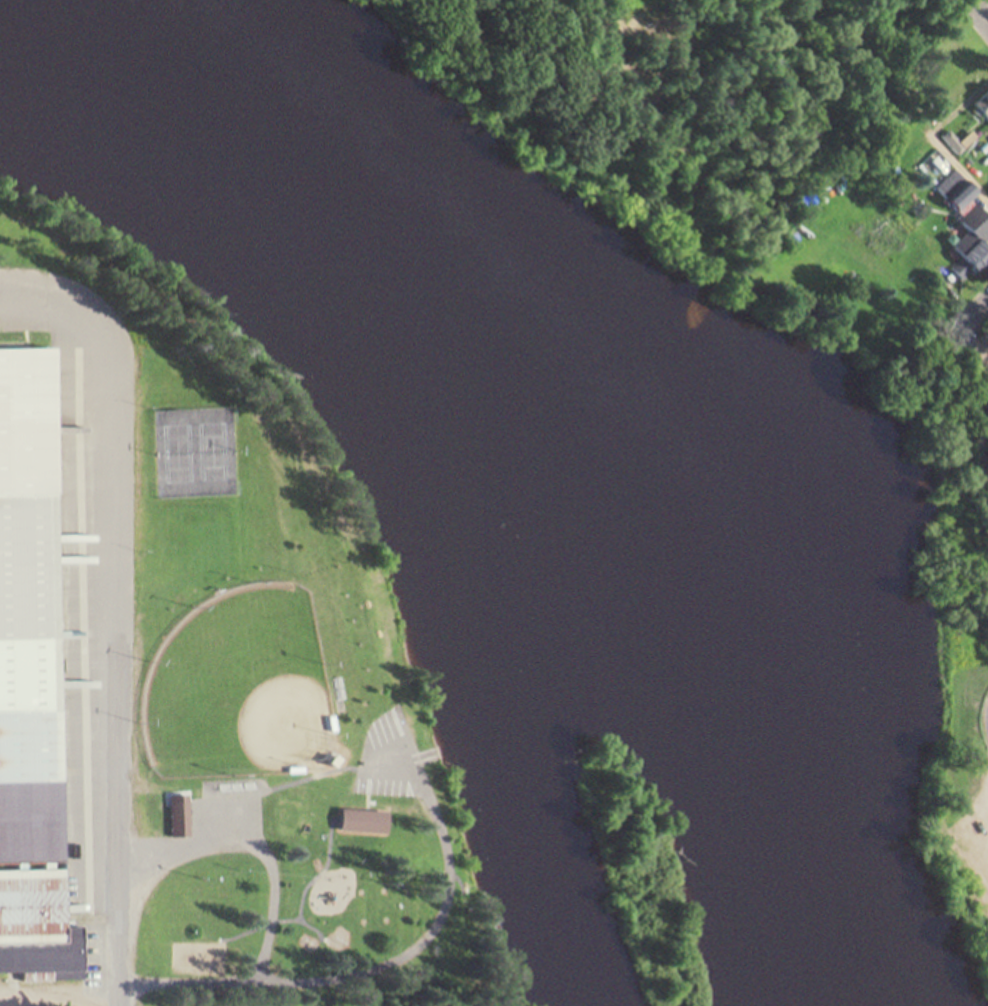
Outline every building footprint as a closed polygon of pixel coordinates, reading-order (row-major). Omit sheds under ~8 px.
[(975,132),(961,143),(950,130),(942,137),(959,156),(980,138),(975,132)] [(987,245),(987,244),(987,202),(981,194),(957,217),(981,241),(965,257),(981,274),(987,267),(987,246),(987,245)] [(71,868),(61,346),(0,347),(0,869),(71,868)] [(344,831),(387,831),(387,811),(344,811),(344,831)] [(0,872),(0,974),(65,973),(65,954),(72,954),(70,871),(0,872)]
